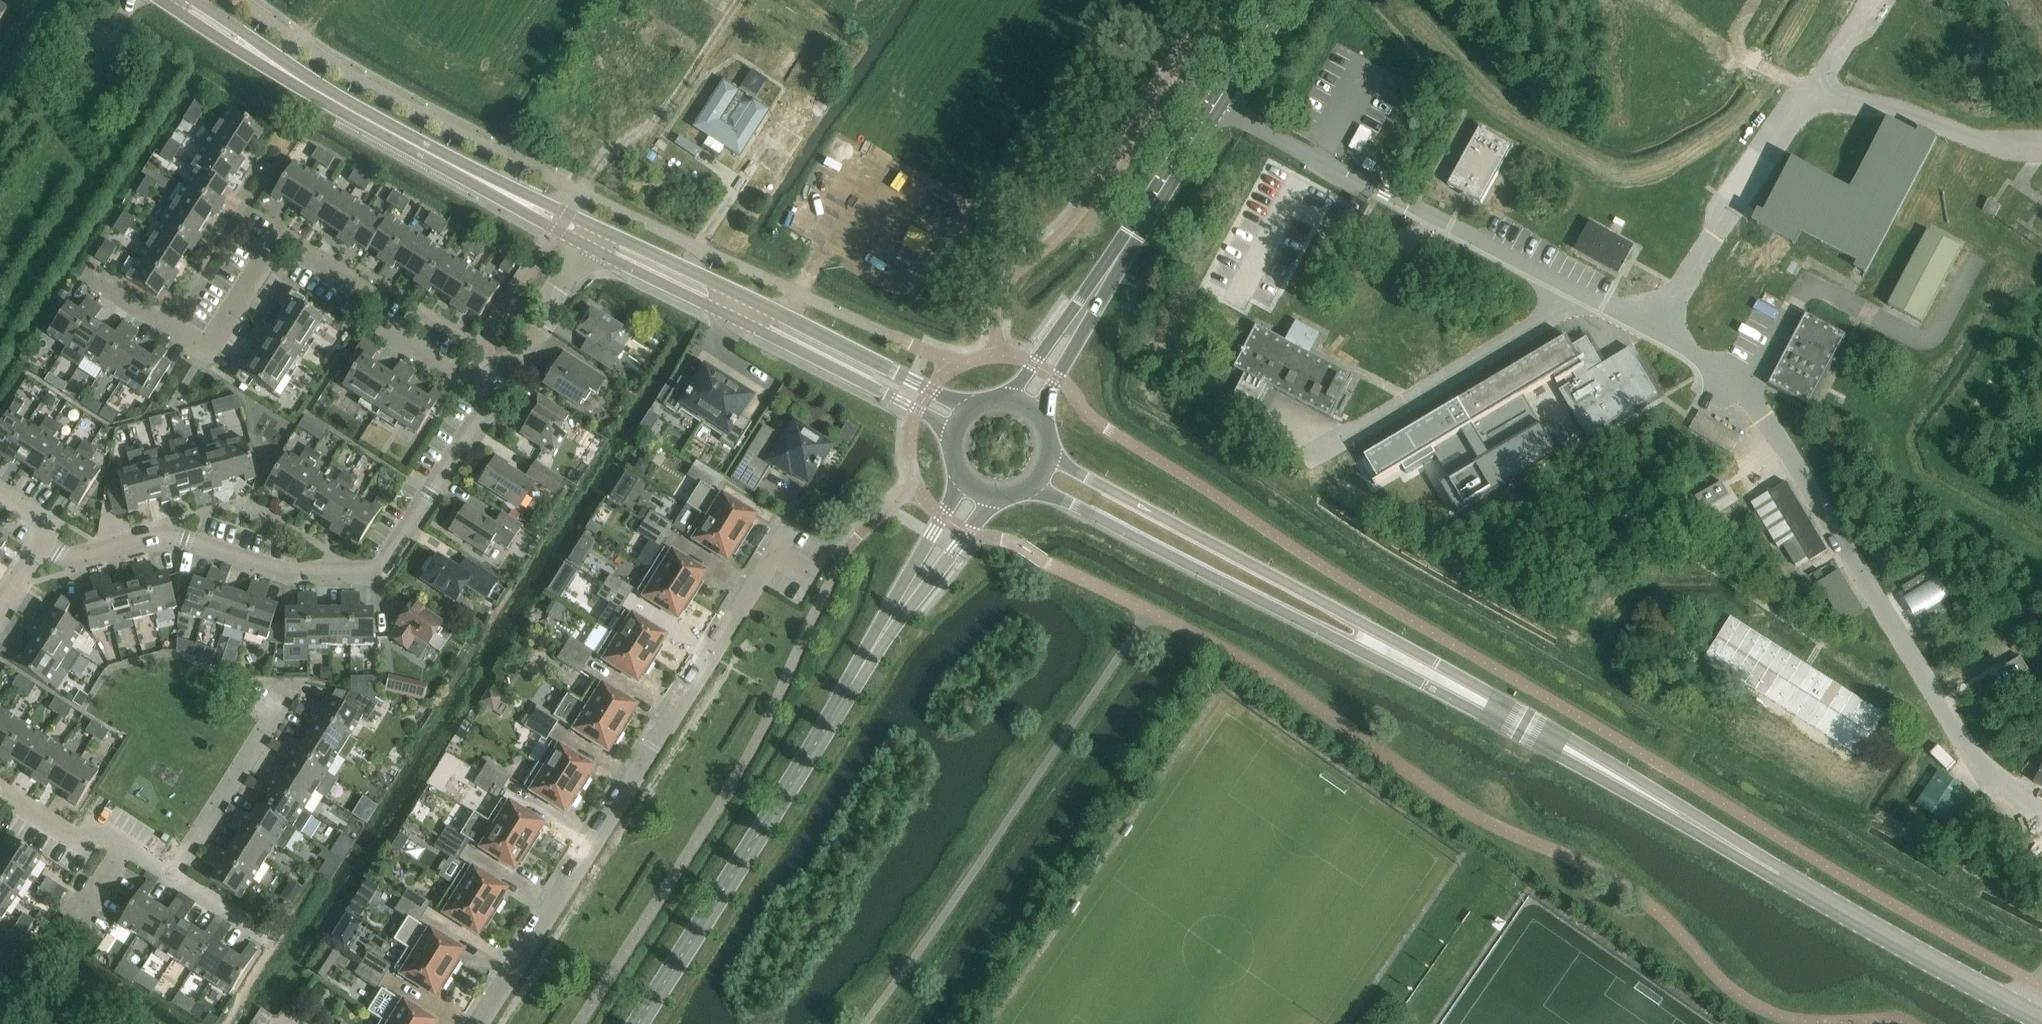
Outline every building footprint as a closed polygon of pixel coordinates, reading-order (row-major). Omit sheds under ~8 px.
[(726,82),(695,128),(709,137),(703,147),(718,156),(724,147),(741,158),(771,113),(756,102),(736,132),(721,123),(741,93),(726,82)] [(205,111),(195,104),(189,112),(199,119),(205,111)] [(199,119),(189,112),(183,120),(194,127),(199,119)] [(264,134),(229,112),(217,131),(247,150),(253,139),(258,143),(264,134)] [(1802,234),(1858,263),(1855,269),(1867,275),(1938,140),(1920,130),(1917,136),(1888,121),(1851,191),(1793,160),(1765,215),(1759,212),(1753,223),(1796,245),(1802,234)] [(1482,205),(1514,147),(1481,129),(1448,186),(1448,187),(1482,205)] [(247,150),(217,131),(205,149),(240,171),(245,163),(240,160),(247,150)] [(182,148),(170,140),(165,149),(177,156),(182,148)] [(177,156),(165,149),(160,157),(172,164),(177,156)] [(240,171),(205,149),(193,168),(197,171),(198,170),(223,186),(230,176),(235,179),(240,171)] [(326,154),(318,149),(311,159),(320,164),(326,154)] [(320,164),(328,170),(334,159),(326,154),(320,164)] [(313,176),(295,164),(272,199),(281,204),(284,200),(294,206),(313,176)] [(223,186),(198,170),(197,171),(186,189),(220,211),(225,204),(221,201),(228,189),(223,186)] [(364,176),(355,170),(349,181),(357,186),(364,176)] [(158,184),(147,176),(141,185),(152,192),(158,184)] [(331,188),(313,176),(294,206),(304,213),(301,217),(309,222),(331,188)] [(357,186),(365,191),(372,181),(364,176),(357,186)] [(152,192),(141,185),(135,194),(146,201),(152,192)] [(349,200),(331,188),(309,222),(317,227),(319,223),(330,230),(349,200)] [(220,211),(186,189),(174,207),(205,226),(212,216),(216,218),(220,211)] [(401,198),(392,192),(386,203),(394,208),(401,198)] [(394,208),(402,213),(409,203),(401,198),(394,208)] [(368,211),(349,200),(330,230),(340,237),(338,241),(346,246),(368,211)] [(1982,212),(1996,217),(2000,208),(1986,202),(1982,212)] [(205,226),(174,207),(163,225),(197,247),(202,239),(198,237),(205,226)] [(386,223),(368,211),(346,246),(354,251),(357,247),(368,254),(370,250),(370,249),(387,223),(386,223)] [(134,220),(123,212),(118,220),(129,227),(134,220)] [(439,220),(431,215),(424,225),(432,231),(439,220)] [(408,231),(389,219),(386,223),(387,223),(370,249),(370,250),(380,256),(378,260),(386,266),(408,231)] [(129,227),(118,220),(113,228),(124,235),(129,227)] [(432,231),(441,236),(447,225),(439,220),(432,231)] [(1591,224),(1577,251),(1619,274),(1634,248),(1591,224)] [(197,247),(163,225),(151,243),(181,263),(188,252),(192,255),(197,247)] [(426,243),(408,231),(386,266),(394,271),(397,266),(407,273),(426,243)] [(1889,306),(1923,324),(1962,249),(1929,232),(1889,306)] [(477,242),(468,236),(462,247),(470,252),(477,242)] [(470,252),(478,257),(485,247),(477,242),(470,252)] [(181,263),(151,243),(139,261),(174,284),(179,276),(175,273),(181,263)] [(444,255),(426,243),(407,273),(417,279),(414,284),(422,289),(444,255)] [(95,260),(106,266),(111,258),(101,251),(95,260)] [(462,266),(444,255),(422,289),(430,294),(433,290),(443,296),(462,266)] [(506,259),(500,269),(508,274),(515,264),(506,259)] [(174,284),(139,261),(127,280),(157,300),(164,289),(169,292),(174,284)] [(480,278),(462,266),(443,296),(453,303),(450,307),(458,312),(480,278)] [(500,290),(480,278),(458,312),(466,317),(469,313),(480,320),(500,290)] [(322,321),(302,308),(306,301),(283,286),(274,301),(287,310),(280,320),(310,340),(322,321)] [(95,304),(87,299),(78,313),(67,306),(47,336),(67,349),(95,304)] [(67,349),(62,356),(80,368),(85,360),(104,330),(94,323),(103,310),(95,304),(67,349)] [(623,350),(613,343),(622,330),(593,311),(577,335),(594,346),(587,356),(610,371),(623,350)] [(1848,337),(1807,315),(1769,387),(1810,408),(1848,337)] [(310,340),(280,320),(273,331),(260,323),(255,331),(298,358),(310,340)] [(131,328),(124,323),(115,337),(104,330),(85,360),(103,372),(131,328)] [(1332,420),(1354,377),(1311,355),(1321,336),(1297,323),(1287,342),(1259,328),(1236,370),(1246,375),(1269,387),(1332,420)] [(141,353),(130,347),(139,333),(131,328),(103,372),(121,384),(141,353)] [(298,358),(255,331),(250,339),(262,347),(256,357),(287,376),(298,358)] [(1464,342),(1462,343),(1467,350),(1478,344),(1473,336),(1464,342)] [(1454,406),(1366,458),(1380,482),(1375,485),(1376,486),(1404,469),(1407,475),(1437,457),(1451,480),(1441,486),(1459,516),(1560,456),(1525,397),(1534,391),(1556,379),(1558,383),(1557,384),(1558,385),(1574,375),(1578,382),(1560,392),(1573,415),(1575,418),(1588,439),(1652,401),(1658,398),(1652,387),(1640,367),(1630,351),(1604,366),(1603,366),(1592,347),(1588,340),(1587,339),(1584,341),(1580,343),(1573,347),(1572,345),(1568,338),(1459,403),(1454,406)] [(381,370),(371,363),(379,350),(364,340),(349,363),(356,368),(342,388),(362,401),(381,370)] [(1460,344),(1449,351),(1453,358),(1465,351),(1460,344)] [(141,353),(121,384),(149,401),(171,367),(162,362),(169,352),(160,346),(151,360),(141,353)] [(287,376),(256,357),(250,367),(237,358),(226,375),(249,390),(254,383),(274,396),(287,376)] [(604,380),(572,360),(565,370),(556,365),(543,386),(578,407),(587,393),(594,397),(604,380)] [(408,369),(400,364),(392,376),(381,370),(362,401),(380,412),(408,369)] [(418,393),(407,386),(415,374),(408,369),(380,412),(398,424),(418,393)] [(742,390),(715,374),(713,377),(704,371),(694,388),(680,380),(663,407),(678,416),(680,412),(722,438),(719,442),(734,452),(751,425),(738,416),(748,399),(739,394),(742,390)] [(1246,375),(1236,396),(1258,407),(1269,387),(1246,375)] [(452,397),(437,387),(428,400),(418,393),(398,424),(417,436),(430,416),(437,420),(452,397)] [(74,388),(69,396),(81,404),(86,396),(74,388)] [(570,416),(537,395),(524,415),(530,419),(520,435),(555,457),(568,437),(560,432),(570,416)] [(16,418),(25,405),(17,400),(0,426),(0,457),(4,460),(27,425),(16,418)] [(1702,414),(1691,430),(1732,456),(1743,439),(1702,414)] [(54,423),(47,419),(38,432),(27,425),(4,460),(13,465),(15,461),(26,467),(54,423)] [(64,448),(53,441),(61,428),(54,423),(26,467),(36,474),(34,478),(41,484),(64,448)] [(819,467),(817,466),(827,449),(794,428),(785,441),(763,428),(730,480),(753,494),(772,466),(788,476),(790,473),(808,485),(819,467)] [(255,481),(244,440),(231,444),(226,429),(218,431),(232,481),(244,478),(246,483),(255,481)] [(173,459),(160,463),(171,503),(180,500),(179,495),(190,492),(177,442),(174,431),(166,433),(169,444),(173,459)] [(232,481),(218,431),(210,433),(214,448),(202,452),(213,493),(222,490),(220,484),(232,481)] [(185,440),(177,442),(190,492),(203,489),(204,495),(213,493),(202,452),(189,455),(185,440)] [(91,447),(83,442),(74,455),(64,448),(41,484),(49,489),(52,484),(63,491),(91,447)] [(101,472),(89,465),(98,451),(91,447),(63,491),(72,497),(69,501),(78,507),(101,472)] [(314,453),(307,448),(298,462),(286,454),(264,490),(272,495),(275,491),(286,497),(314,453)] [(160,463),(158,456),(157,451),(144,455),(143,451),(134,453),(148,503),(161,500),(162,505),(171,503),(160,463)] [(148,503),(134,453),(126,455),(130,470),(117,474),(128,515),(139,512),(137,506),(148,503)] [(324,478),(313,471),(321,457),(314,453),(286,497),(296,504),(293,508),(301,514),(324,478)] [(641,460),(634,469),(643,475),(650,465),(641,460)] [(532,486),(495,461),(480,484),(517,508),(532,486)] [(696,462),(687,477),(699,485),(686,507),(699,515),(700,515),(743,542),(752,528),(749,526),(755,518),(710,490),(719,476),(696,462)] [(563,482),(535,464),(527,476),(555,494),(563,482)] [(350,476),(343,471),(335,485),(324,478),(301,514),(309,518),(312,514),(322,520),(350,476)] [(350,476),(322,520),(332,527),(329,532),(337,537),(360,501),(348,494),(357,480),(350,476)] [(1753,503),(1779,549),(1784,546),(1798,569),(1810,562),(1811,563),(1828,552),(1787,484),(1753,503)] [(615,491),(611,498),(624,505),(628,498),(615,491)] [(388,500),(380,495),(371,509),(360,501),(337,537),(345,542),(348,538),(359,544),(388,500)] [(522,527),(500,513),(494,523),(465,504),(448,532),(484,555),(501,528),(515,537),(522,527)] [(666,537),(673,527),(650,513),(644,523),(666,537)] [(743,542),(700,515),(699,515),(686,537),(726,562),(732,554),(734,556),(743,542)] [(666,537),(644,523),(637,534),(659,548),(666,537)] [(576,549),(569,560),(579,567),(586,556),(576,549)] [(693,599),(702,585),(699,583),(705,575),(664,549),(650,571),(693,599)] [(497,582),(465,561),(459,570),(437,556),(421,581),(454,601),(464,586),(486,600),(497,582)] [(175,609),(166,575),(153,578),(149,562),(140,564),(153,615),(175,609)] [(153,615),(140,564),(131,567),(135,583),(123,586),(132,620),(153,615)] [(179,576),(178,610),(182,611),(181,614),(203,621),(219,572),(210,569),(205,584),(192,580),(179,576)] [(693,599),(650,571),(636,594),(676,619),(682,611),(684,612),(693,599)] [(235,594),(223,590),(227,575),(219,572),(203,621),(223,628),(235,594)] [(1840,572),(1829,578),(1853,618),(1864,612),(1848,585),(1840,572)] [(1929,572),(1902,588),(1908,598),(1908,599),(1935,582),(1936,582),(1935,581),(1935,580),(1929,572)] [(123,586),(111,589),(107,573),(98,576),(111,626),(132,620),(123,586)] [(111,626),(98,576),(89,578),(93,594),(80,597),(89,632),(111,626)] [(626,601),(633,590),(610,576),(604,587),(626,601)] [(260,586),(250,583),(246,597),(235,594),(223,628),(244,635),(260,586)] [(276,607),(264,603),(269,589),(260,586),(244,635),(265,642),(276,607)] [(610,605),(596,626),(610,635),(653,662),(662,648),(659,647),(665,638),(624,612),(620,610),(626,601),(604,587),(597,597),(610,605)] [(306,647),(306,595),(297,595),(297,611),(284,611),(284,647),(306,647)] [(328,611),(316,611),(316,595),(306,595),(306,647),(328,647),(328,611)] [(350,647),(349,595),(340,595),(340,611),(328,611),(328,647),(350,647)] [(373,647),(373,611),(359,611),(359,595),(349,595),(350,647),(373,647)] [(1946,600),(1919,616),(1920,617),(1925,627),(1953,610),(1947,600),(1946,600)] [(441,623),(410,603),(395,625),(396,626),(388,638),(406,650),(414,638),(426,646),(441,623)] [(83,631),(52,611),(45,623),(31,614),(26,622),(71,650),(83,631)] [(1810,669),(1805,665),(1731,618),(1705,659),(1858,756),(1884,715),(1810,669)] [(71,650),(26,622),(21,630),(34,639),(28,648),(59,668),(71,650)] [(653,662),(610,635),(596,657),(637,683),(642,674),(645,676),(653,662)] [(586,664),(593,654),(571,639),(564,650),(586,664)] [(129,647),(119,650),(122,662),(133,660),(129,647)] [(59,668),(28,648),(21,659),(8,651),(3,659),(47,687),(59,668)] [(586,664),(564,650),(557,661),(580,675),(586,664)] [(232,672),(236,658),(225,654),(220,668),(232,672)] [(26,682),(18,677),(12,687),(20,692),(26,682)] [(35,687),(26,682),(20,692),(29,697),(35,687)] [(624,732),(632,718),(630,716),(635,708),(594,682),(581,704),(567,695),(567,696),(624,732)] [(360,720),(365,723),(376,706),(363,698),(348,694),(340,707),(331,700),(323,711),(310,703),(305,711),(358,744),(358,742),(349,737),(360,720)] [(624,732),(567,696),(554,716),(537,707),(531,717),(553,732),(559,722),(607,752),(612,744),(615,745),(624,732)] [(64,707),(55,701),(49,711),(58,716),(64,707)] [(72,712),(64,707),(58,716),(66,721),(72,712)] [(358,744),(305,711),(300,718),(313,727),(307,737),(337,756),(347,762),(358,744)] [(5,714),(0,722),(0,759),(2,760),(24,726),(5,714)] [(553,732),(531,717),(524,728),(546,742),(553,732)] [(100,729),(92,724),(86,734),(94,739),(100,729)] [(42,737),(24,726),(2,760),(10,766),(13,761),(23,768),(42,737)] [(108,734),(100,729),(94,739),(103,744),(108,734)] [(61,749),(42,737),(23,768),(33,774),(30,779),(38,784),(61,749)] [(337,756),(307,737),(300,747),(287,739),(281,747),(325,774),(337,756)] [(580,793),(589,779),(586,777),(592,769),(551,743),(537,766),(580,793)] [(325,774),(281,747),(276,755),(289,764),(283,773),(314,792),(325,774)] [(79,761),(61,749),(38,784),(47,789),(49,785),(59,791),(79,761)] [(395,749),(386,757),(396,767),(404,758),(395,749)] [(98,772),(79,761),(59,791),(70,797),(67,802),(75,808),(98,772)] [(503,788),(510,778),(488,764),(481,774),(503,788)] [(580,793),(537,766),(523,788),(564,814),(569,805),(572,807),(580,793)] [(314,792),(283,773),(276,784),(263,776),(258,783),(312,817),(312,816),(302,810),(314,792)] [(1940,773),(1917,806),(1947,826),(1970,793),(1940,773)] [(503,788),(481,774),(474,785),(497,799),(503,788)] [(312,817),(258,783),(253,791),(267,800),(260,810),(286,827),(285,827),(290,830),(291,828),(301,834),(312,817)] [(530,850),(539,836),(536,834),(542,826),(501,800),(487,822),(474,813),(474,814),(530,850)] [(260,810),(256,807),(248,818),(234,809),(230,817),(274,845),(285,827),(286,827),(260,810)] [(530,850),(474,814),(460,835),(448,827),(441,838),(463,852),(469,842),(514,870),(519,862),(522,863),(530,850)] [(274,845),(230,817),(224,825),(239,834),(232,844),(262,863),(274,845)] [(5,838),(0,846),(5,849),(0,857),(0,860),(28,878),(39,859),(5,838)] [(463,852),(441,838),(434,848),(457,862),(463,852)] [(262,863),(232,844),(225,855),(211,846),(206,853),(251,881),(262,863)] [(326,862),(338,870),(343,863),(323,850),(319,857),(326,862)] [(251,881),(206,853),(201,862),(215,871),(209,881),(239,900),(251,881)] [(0,860),(0,886),(16,896),(28,878),(0,860)] [(494,915),(503,901),(500,900),(505,891),(465,866),(451,888),(494,915)] [(51,893),(57,884),(45,877),(40,885),(51,893)] [(155,907),(145,900),(154,886),(145,881),(117,925),(136,937),(155,907)] [(51,893),(40,885),(35,894),(46,901),(51,893)] [(0,886),(0,911),(4,914),(16,896),(0,886)] [(494,915),(451,888),(436,910),(477,936),(483,927),(485,929),(494,915)] [(424,915),(430,904),(408,890),(401,901),(424,915)] [(154,949),(182,904),(175,900),(166,913),(155,907),(136,937),(154,949)] [(424,915),(401,901),(395,911),(407,919),(394,941),(451,976),(459,963),(457,961),(462,952),(418,924),(424,915)] [(191,930),(181,923),(190,909),(182,904),(154,949),(172,960),(191,930)] [(35,922),(23,915),(18,924),(29,931),(35,922)] [(190,972),(218,928),(210,923),(202,936),(191,930),(172,960),(190,972)] [(29,931),(18,924),(13,932),(24,939),(29,931)] [(209,983),(228,953),(218,947),(226,933),(218,928),(190,972),(209,983)] [(451,976),(394,941),(393,941),(407,950),(393,972),(434,997),(439,988),(442,990),(451,976)] [(256,952),(247,946),(238,960),(228,953),(209,983),(228,996),(256,952)] [(5,967),(11,958),(0,951),(0,964),(5,967)] [(384,979),(390,968),(368,954),(361,964),(384,979)] [(384,979),(361,964),(355,975),(377,989),(384,979)] [(381,990),(367,1013),(386,1023),(436,1023),(381,990)] [(197,1003),(190,1014),(198,1020),(206,1008),(197,1003)] [(367,1013),(381,1022),(379,1023),(386,1023),(367,1013)]
